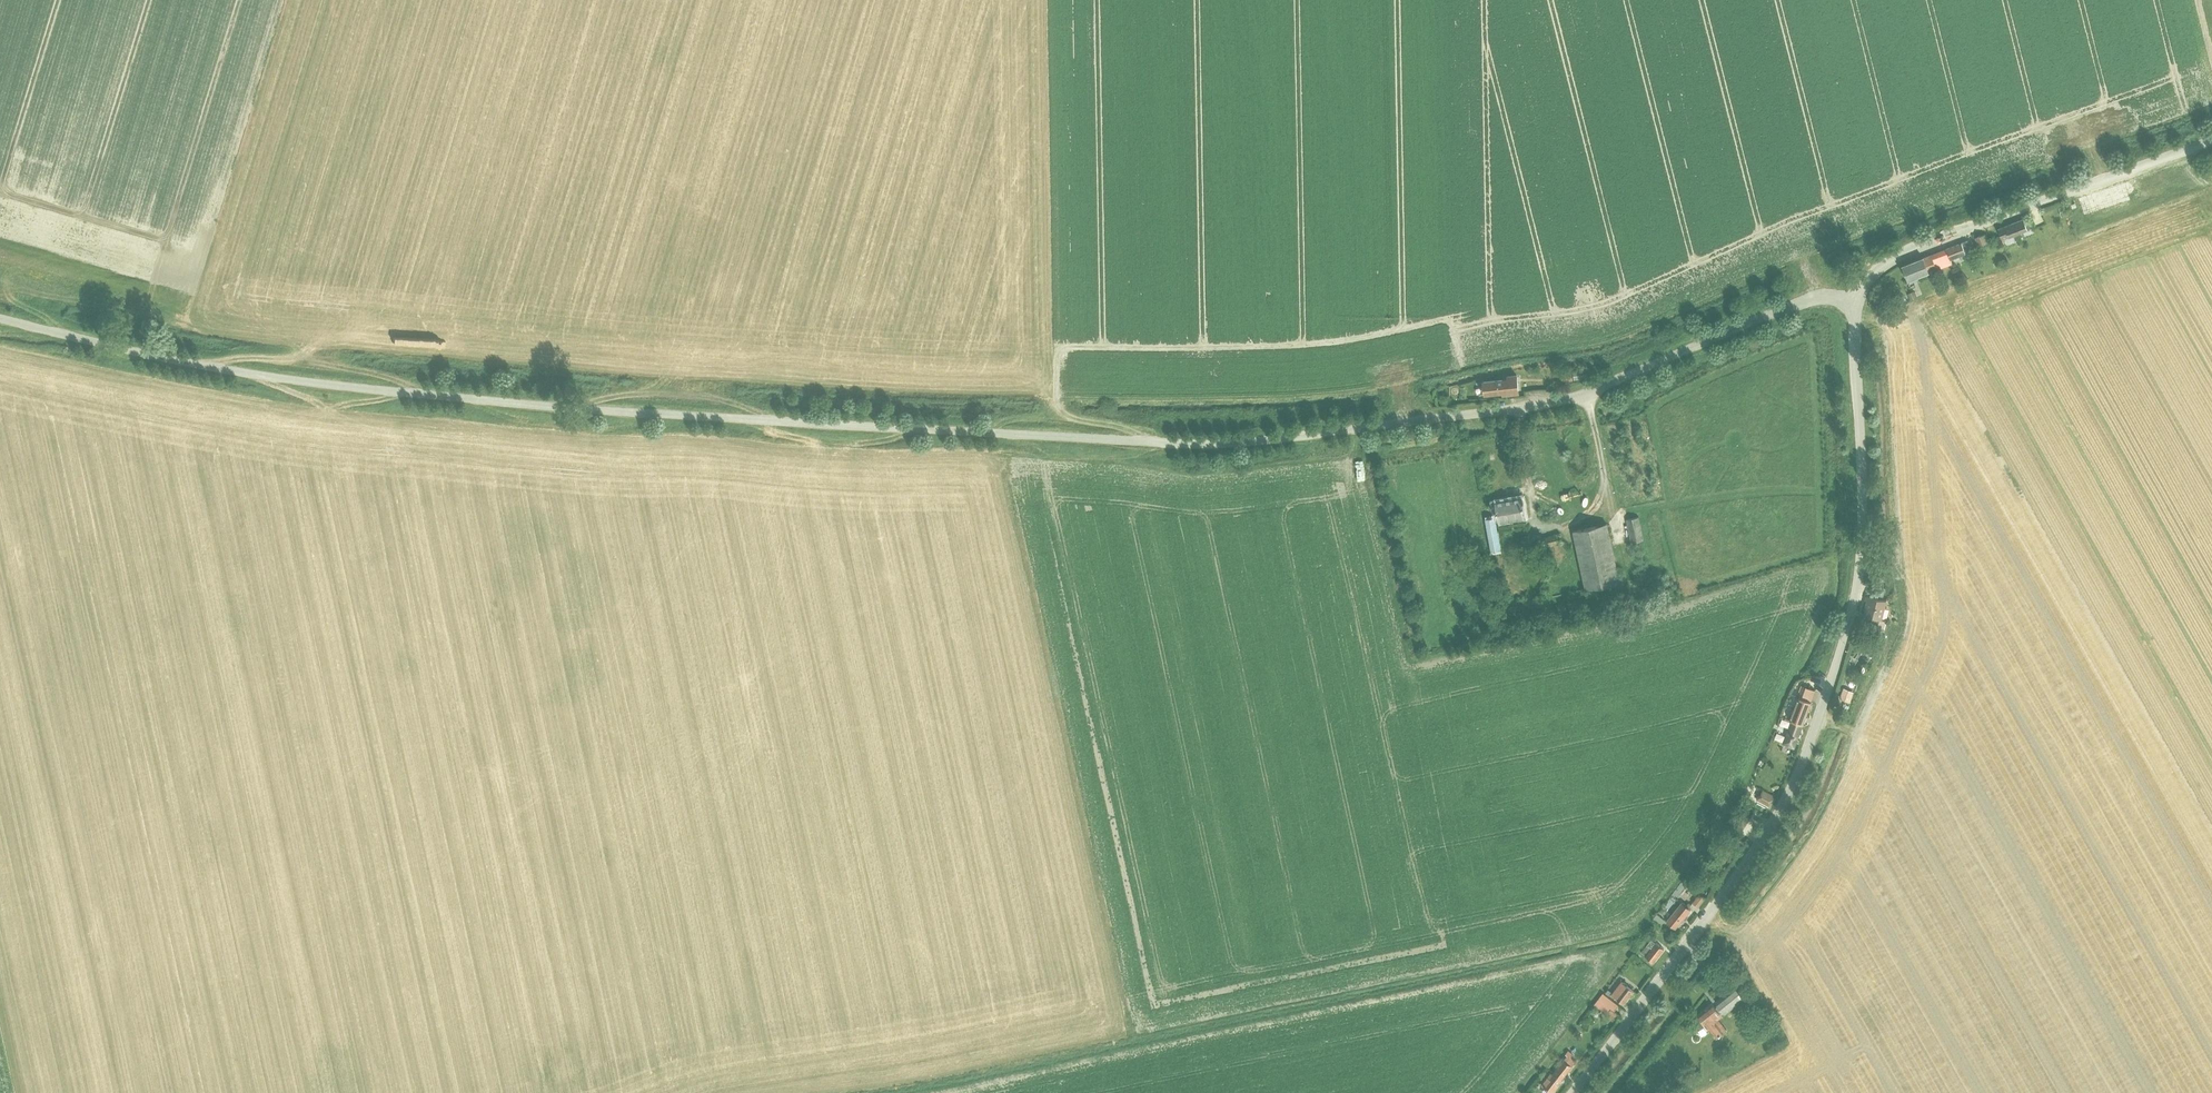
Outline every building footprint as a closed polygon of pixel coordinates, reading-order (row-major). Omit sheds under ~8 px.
[(2023,236),(2022,235),(2021,231),(2027,229),(2027,228),(2034,225),(2032,220),(2024,222),(2023,219),(1998,229),(2002,239),(2016,233),(2018,238),(2023,236)] [(1979,248),(1988,244),(1984,234),(1975,238),(1979,248)] [(1968,241),(1946,249),(1950,259),(1959,256),(1960,260),(1974,255),(1968,241)] [(1950,259),(1946,249),(1902,265),(1908,280),(1952,264),(1950,259)] [(1914,291),(1908,293),(1911,300),(1917,297),(1914,291)] [(1902,296),(1894,299),(1896,304),(1904,301),(1902,296)] [(1518,391),(1517,375),(1508,376),(1508,379),(1483,382),(1484,394),(1518,391)] [(1496,523),(1526,517),(1522,497),(1495,502),(1498,516),(1486,519),(1490,542),(1488,542),(1490,552),(1501,550),(1496,523)] [(1632,542),(1644,539),(1639,517),(1627,520),(1632,542)] [(1586,589),(1620,581),(1607,524),(1573,531),(1586,589)] [(1541,546),(1561,542),(1559,534),(1539,538),(1541,546)] [(1881,619),(1886,600),(1881,599),(1883,592),(1876,590),(1874,597),(1868,595),(1863,615),(1873,617),(1871,625),(1883,629),(1885,620),(1881,619)] [(1783,740),(1795,744),(1812,699),(1810,699),(1815,687),(1805,683),(1804,686),(1801,694),(1783,740)] [(1843,689),(1839,699),(1849,703),(1853,692),(1843,689)] [(1763,789),(1757,799),(1769,806),(1774,796),(1763,789)] [(1736,837),(1732,842),(1737,846),(1741,840),(1736,837)] [(1698,907),(1705,899),(1699,894),(1692,902),(1698,907)] [(1675,928),(1691,910),(1681,902),(1666,921),(1675,928)] [(1653,962),(1664,949),(1656,942),(1651,939),(1641,952),(1645,955),(1645,956),(1653,962)] [(1624,1004),(1634,991),(1621,981),(1611,994),(1624,1004)] [(1714,1001),(1720,1007),(1725,1013),(1744,997),(1735,985),(1714,1001)] [(1618,1005),(1607,996),(1603,993),(1595,1003),(1600,1008),(1604,1012),(1605,1010),(1608,1011),(1610,1008),(1614,1011),(1618,1005)] [(1717,1009),(1712,1003),(1697,1014),(1716,1038),(1726,1029),(1718,1019),(1725,1013),(1720,1007),(1717,1009)] [(1553,1074),(1552,1075),(1550,1073),(1541,1085),(1551,1092),(1552,1092),(1558,1086),(1557,1085),(1575,1061),(1570,1057),(1572,1054),(1568,1051),(1565,1054),(1567,1055),(1553,1074)]
